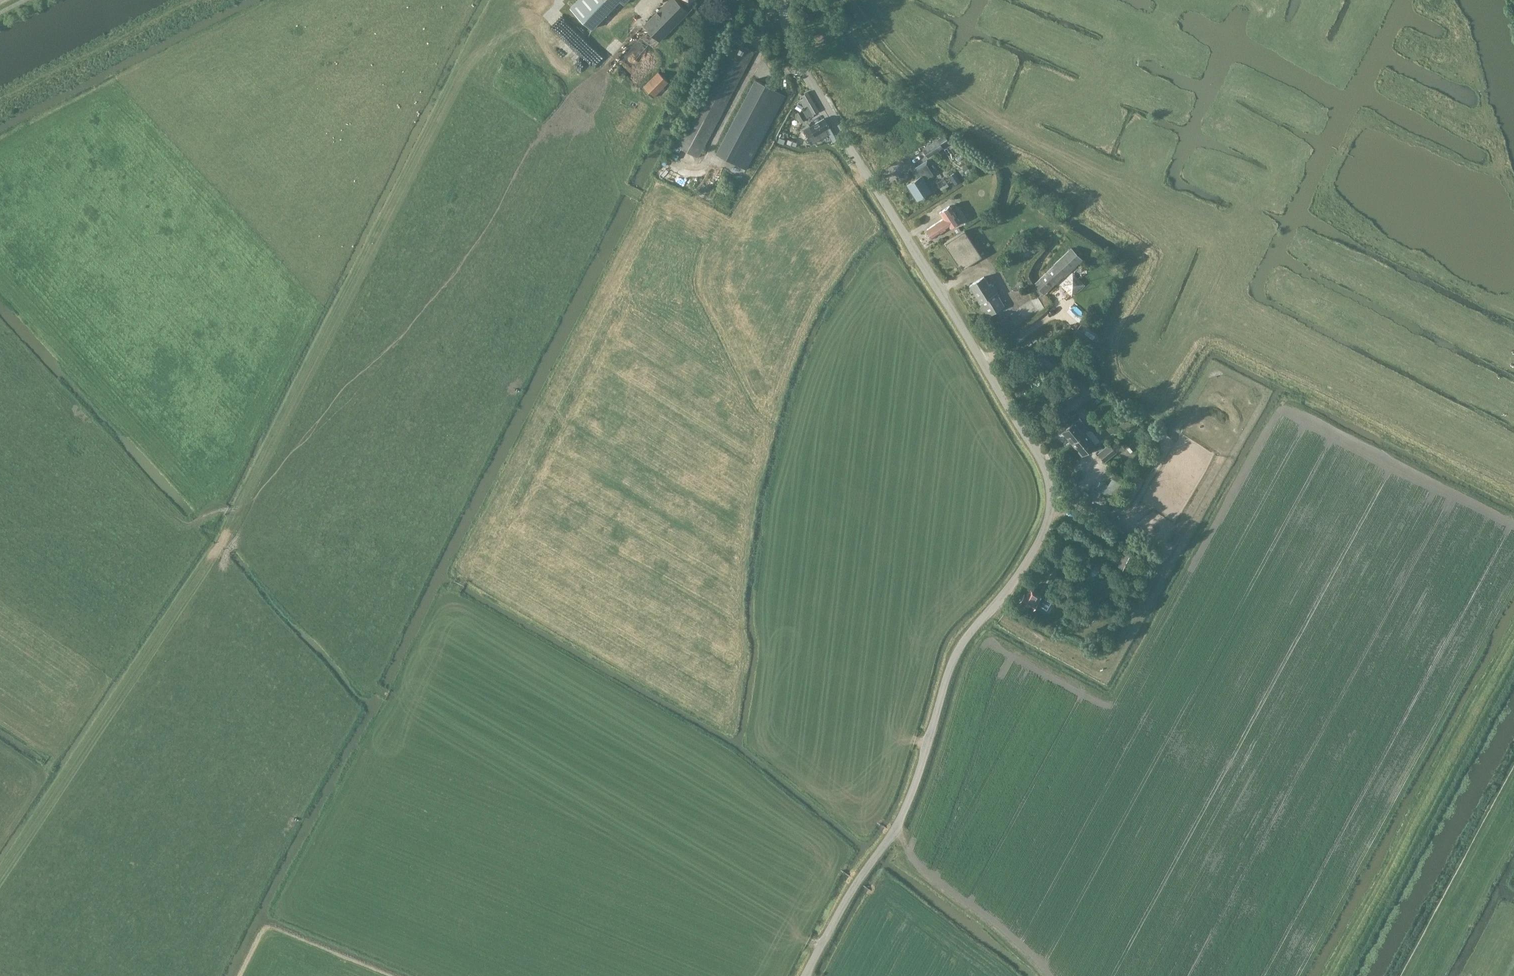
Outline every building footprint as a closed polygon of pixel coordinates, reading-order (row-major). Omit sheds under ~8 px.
[(592,29),(619,1),(623,5),(628,0),(577,0),(570,7),(592,29)] [(694,0),(667,0),(643,25),(659,41),(688,12),(688,11),(692,8),(689,5),(694,0)] [(731,40),(675,145),(698,157),(753,52),(743,46),(748,37),(733,22),(726,37),(731,40)] [(539,48),(535,53),(548,62),(551,58),(539,48)] [(657,72),(643,87),(654,97),(668,82),(657,72)] [(746,169),(785,95),(755,79),(716,153),(746,169)] [(802,96),(803,97),(799,99),(804,107),(807,105),(808,108),(802,111),(806,117),(818,111),(813,102),(807,93),(802,96)] [(825,129),(829,127),(823,118),(810,126),(808,124),(801,128),(807,138),(805,139),(807,143),(809,141),(811,144),(817,141),(828,135),(825,129)] [(943,148),(942,146),(949,141),(944,134),(937,139),(922,148),(928,157),(943,148)] [(670,161),(674,156),(668,152),(665,157),(670,161)] [(931,192),(923,180),(933,174),(926,164),(913,172),(916,178),(906,184),(917,200),(931,192)] [(954,173),(949,176),(954,184),(959,181),(954,173)] [(949,227),(959,221),(949,205),(939,212),(943,218),(926,229),(932,237),(948,227),(949,227)] [(993,253),(998,233),(994,232),(997,221),(981,216),(978,227),(985,229),(984,232),(990,234),(985,250),(993,253)] [(961,269),(981,256),(964,231),(944,244),(961,269)] [(1044,294),(1082,259),(1071,248),(1034,283),(1044,294)] [(1059,283),(1072,296),(1084,284),(1072,271),(1059,283)] [(996,292),(997,291),(993,284),(992,285),(991,283),(989,284),(983,276),(969,285),(980,302),(979,302),(987,316),(1004,306),(996,292)] [(1045,351),(1039,356),(1042,360),(1048,355),(1045,351)] [(1042,365),(1036,359),(1026,368),(1031,374),(1042,365)] [(1077,361),(1065,369),(1071,376),(1082,367),(1077,361)] [(1059,394),(1067,405),(1081,395),(1073,384),(1059,394)] [(1079,417),(1062,432),(1071,443),(1085,432),(1089,429),(1079,417)] [(1081,455),(1094,444),(1085,432),(1071,443),(1081,455)] [(1115,452),(1109,444),(1109,443),(1103,448),(1100,444),(1095,448),(1099,452),(1098,453),(1104,461),(1115,452)] [(1099,494),(1106,499),(1120,482),(1114,477),(1099,494)] [(1072,502),(1073,502),(1072,504),(1076,506),(1074,509),(1100,521),(1105,510),(1096,506),(1095,508),(1087,504),(1092,494),(1084,490),(1081,494),(1077,492),(1072,502)] [(1127,570),(1134,555),(1125,551),(1118,566),(1127,570)] [(1031,609),(1034,606),(1044,612),(1051,600),(1030,587),(1025,594),(1023,593),(1018,601),(1031,609)]
